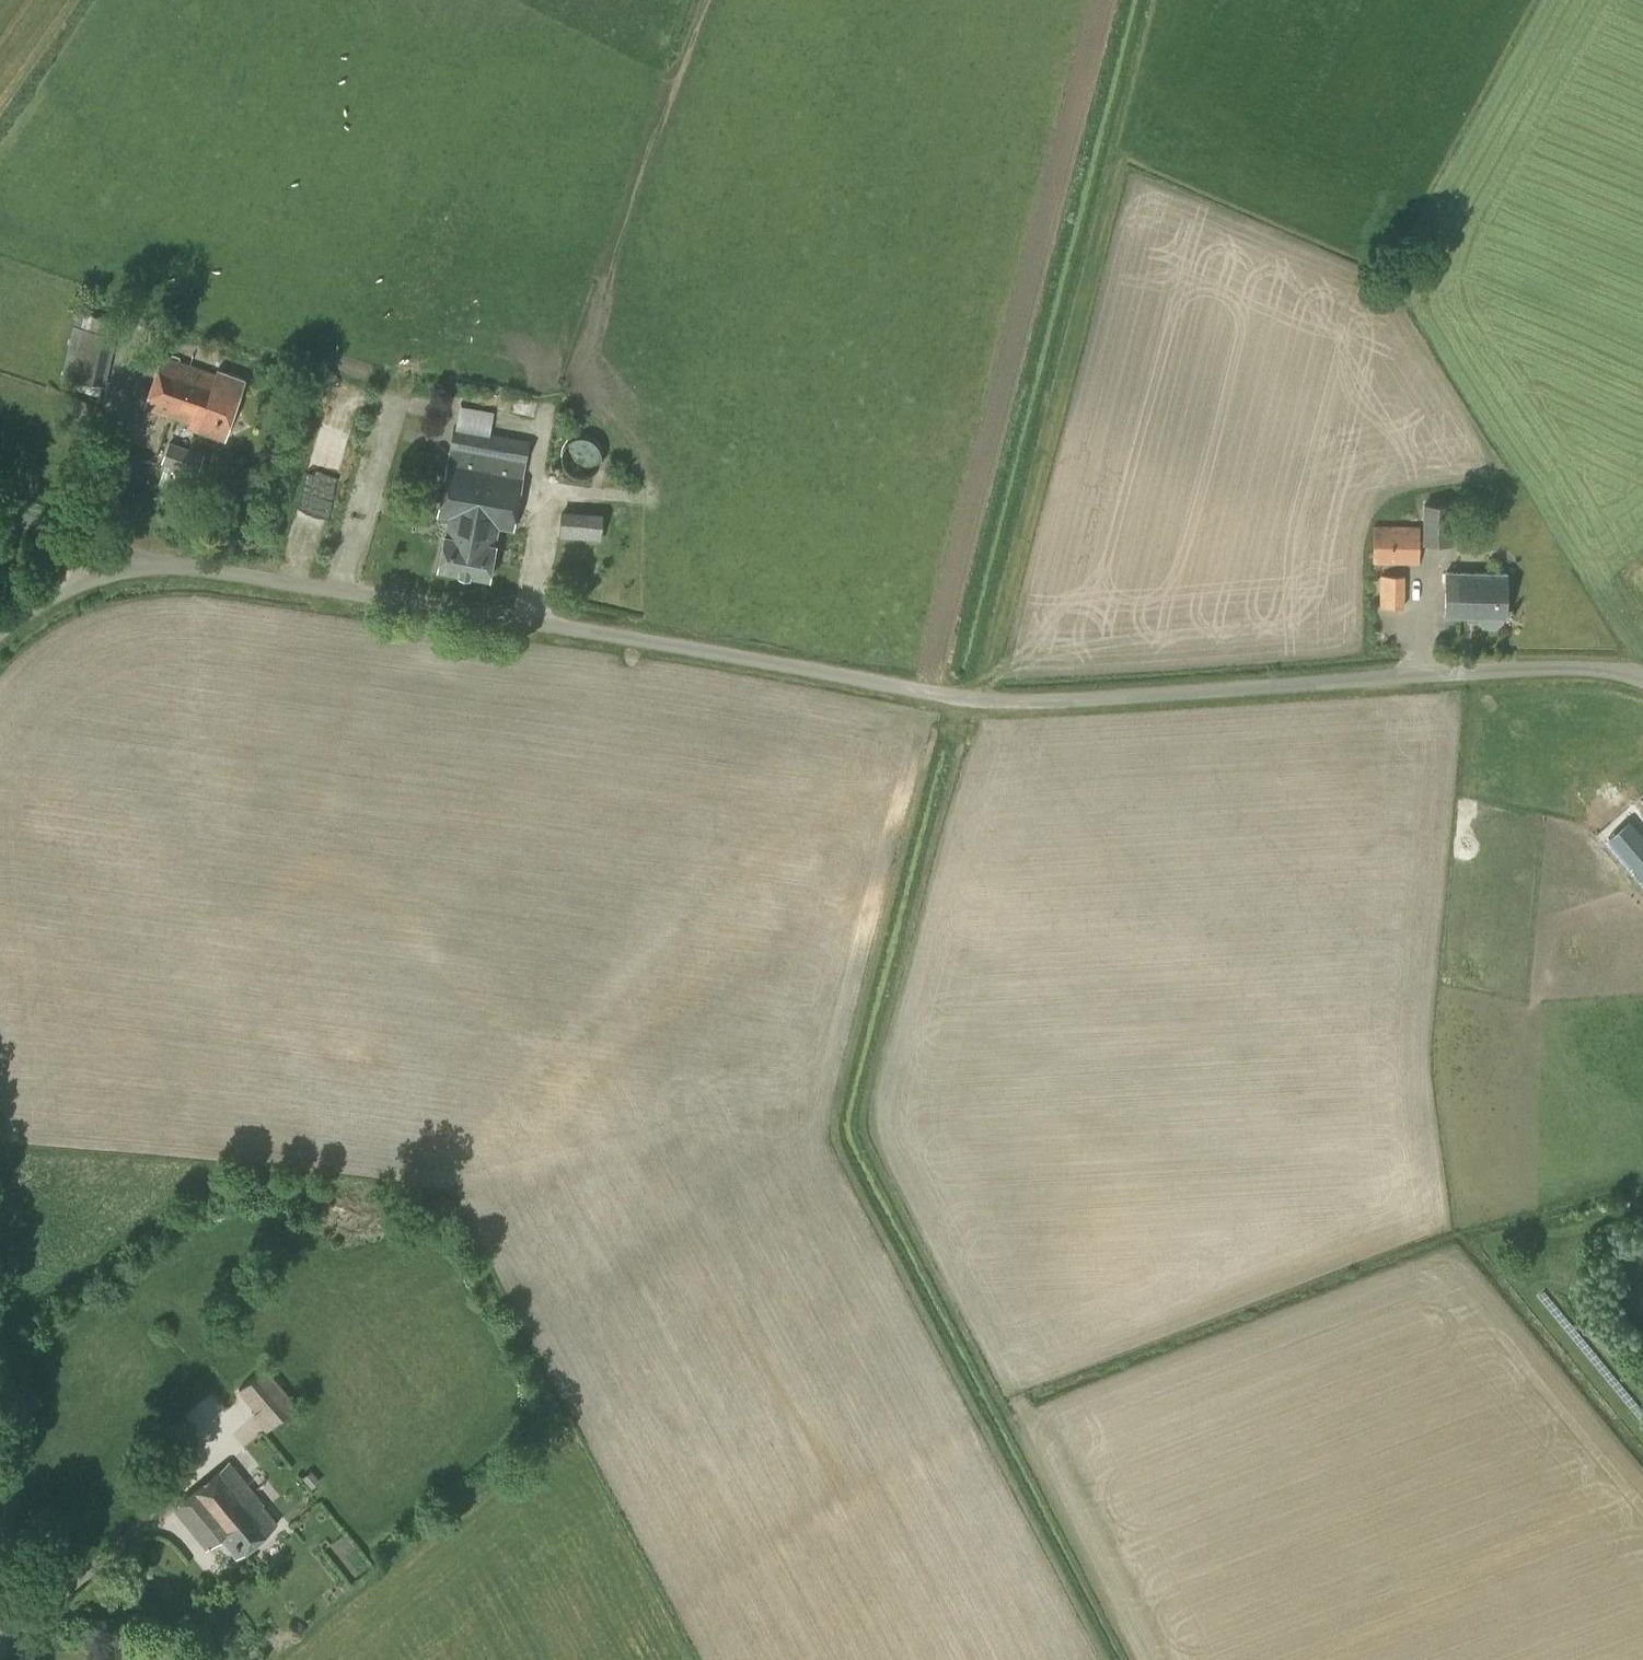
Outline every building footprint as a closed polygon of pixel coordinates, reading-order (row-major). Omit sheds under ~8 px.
[(116,333),(91,328),(94,315),(76,311),(73,324),(62,374),(105,386),(116,333)] [(188,427),(197,430),(225,439),(246,378),(218,369),(216,373),(162,355),(145,407),(178,418),(190,422),(188,427)] [(490,432),(494,412),(459,405),(455,427),(454,427),(437,516),(447,518),(438,568),(490,578),(500,527),(513,530),(530,440),(490,432)] [(578,475),(582,475),(585,474),(588,473),(591,472),(594,470),(596,468),(598,465),(599,462),(600,458),(601,455),(600,452),(599,448),(598,445),(596,443),(594,440),(591,438),(588,437),(585,436),(581,435),(578,436),(575,436),(572,438),(569,439),(566,442),(564,444),(563,447),(562,450),(561,454),(561,457),(562,460),(563,463),(565,466),(567,469),(569,471),(572,473),(575,474),(578,475)] [(298,519),(324,525),(342,443),(316,438),(298,519)] [(185,470),(192,448),(169,441),(161,462),(185,470)] [(1452,543),(1453,503),(1423,503),(1422,543),(1452,543)] [(599,538),(599,510),(557,510),(557,538),(599,538)] [(1419,563),(1419,526),(1374,525),(1373,562),(1419,563)] [(1507,617),(1508,572),(1445,571),(1444,616),(1477,617),(1477,620),(1483,626),(1496,626),(1502,621),(1502,617),(1507,617)] [(1404,607),(1404,574),(1380,574),(1380,606),(1404,607)] [(1629,820),(1608,837),(1642,880),(1642,836),(1629,820)] [(260,1374),(234,1396),(252,1418),(278,1397),(260,1374)] [(236,1556),(278,1523),(262,1504),(263,1502),(229,1461),(175,1506),(209,1547),(221,1537),(236,1556)]
